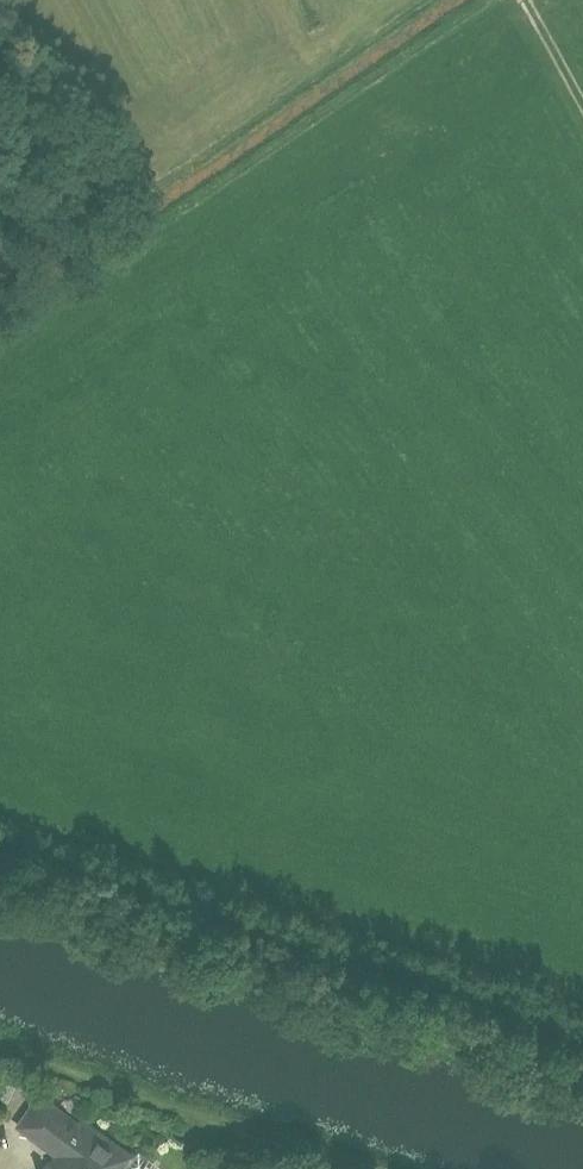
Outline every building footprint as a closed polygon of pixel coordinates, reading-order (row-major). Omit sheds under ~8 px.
[(117,1167),(125,1157),(99,1138),(91,1148),(76,1137),(82,1128),(38,1097),(18,1125),(50,1148),(56,1152),(44,1168),(120,1168),(117,1167)]
